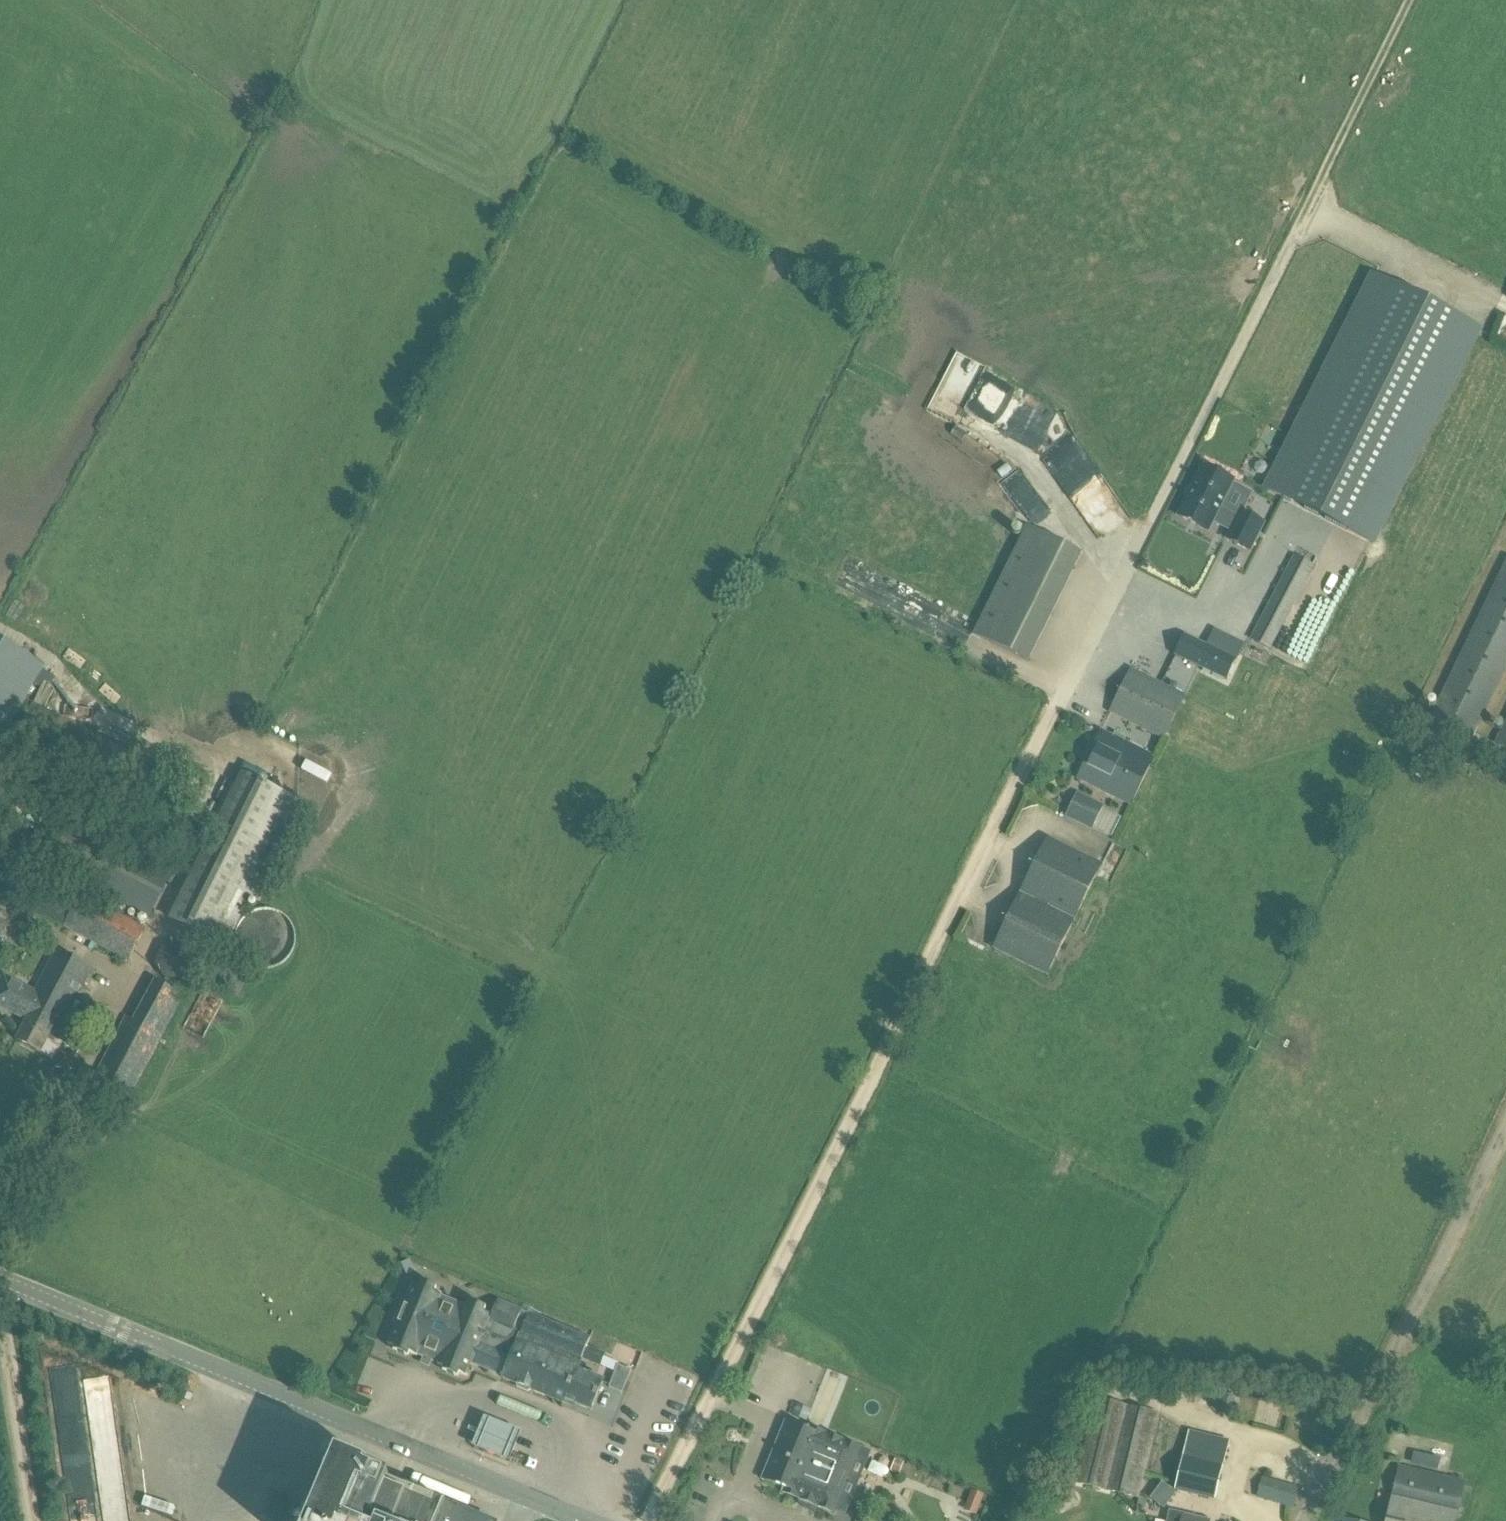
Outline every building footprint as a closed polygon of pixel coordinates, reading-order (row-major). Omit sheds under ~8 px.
[(1371,542),(1477,329),(1374,278),(1268,490),(1371,542)] [(929,408),(954,416),(970,364),(946,356),(929,408)] [(1220,509),(1233,482),(1203,467),(1178,517),(1208,532),(1213,522),(1231,531),(1227,540),(1250,551),(1264,525),(1240,513),(1238,517),(1220,509)] [(1028,531),(974,638),(1028,665),(1082,558),(1028,531)] [(1426,723),(1467,743),(1505,662),(1505,559),(1505,558),(1426,723)] [(1297,559),(1250,644),(1269,654),(1316,569),(1297,559)] [(921,624),(929,603),(881,584),(872,605),(921,624)] [(42,665),(0,639),(0,736),(42,665)] [(1227,682),(1237,662),(1187,639),(1178,658),(1227,682)] [(1132,671),(1110,714),(1165,741),(1186,698),(1132,671)] [(1492,746),(1505,753),(1505,716),(1492,746)] [(1101,733),(1078,781),(1133,807),(1156,759),(1101,733)] [(244,777),(172,921),(228,949),(240,926),(252,900),(262,904),(309,809),(244,777)] [(1078,794),(1065,819),(1092,833),(1105,808),(1078,794)] [(60,810),(33,860),(150,923),(182,866),(180,865),(183,857),(182,856),(186,832),(170,825),(157,851),(152,848),(147,857),(60,810)] [(1049,840),(995,950),(1049,977),(1103,867),(1049,840)] [(39,873),(22,905),(130,963),(147,931),(39,873)] [(26,951),(36,930),(0,911),(0,937),(26,951)] [(0,992),(0,1007),(29,1022),(18,1043),(42,1056),(49,1042),(55,1045),(94,971),(59,952),(33,1001),(23,996),(26,990),(6,980),(0,992)] [(236,983),(242,968),(203,953),(198,969),(236,983)] [(127,1019),(95,1082),(130,1101),(184,1000),(156,985),(136,1023),(127,1019)] [(398,1328),(390,1346),(396,1349),(394,1353),(410,1359),(411,1355),(446,1369),(444,1373),(459,1379),(461,1375),(467,1377),(472,1363),(505,1376),(504,1380),(567,1404),(567,1403),(593,1413),(605,1383),(578,1372),(583,1358),(598,1365),(603,1352),(588,1346),(591,1339),(530,1314),(529,1315),(522,1312),(523,1311),(498,1302),(492,1317),(485,1314),(487,1309),(472,1303),(470,1308),(435,1294),(437,1290),(422,1283),(420,1288),(414,1286),(407,1304),(403,1302),(393,1326),(398,1328)] [(618,1365),(609,1388),(622,1393),(631,1370),(618,1365)] [(55,1404),(72,1520),(99,1520),(82,1400),(55,1404)] [(1097,1400),(1076,1486),(1140,1502),(1161,1415),(1097,1400)] [(806,1421),(809,1411),(796,1406),(793,1416),(806,1421)] [(487,1418),(475,1446),(511,1461),(523,1433),(487,1418)] [(787,1425),(764,1482),(776,1487),(775,1490),(835,1515),(862,1450),(810,1428),(808,1433),(787,1425)] [(1191,1433),(1176,1494),(1218,1503),(1231,1442),(1191,1433)] [(120,1452),(90,1457),(92,1469),(95,1469),(103,1520),(131,1520),(120,1452)] [(446,1504),(410,1489),(407,1497),(388,1489),(391,1481),(371,1473),(371,1472),(339,1459),(313,1520),(487,1520),(446,1504)] [(1395,1466),(1388,1497),(1455,1513),(1458,1503),(1463,1482),(1395,1466)] [(1262,1480),(1257,1500),(1295,1509),(1299,1488),(1262,1480)] [(1166,1509),(1176,1495),(1162,1485),(1152,1498),(1166,1509)] [(1079,1506),(1073,1492),(1053,1502),(1059,1515),(1079,1506)] [(985,1497),(973,1493),(970,1502),(981,1506),(985,1497)] [(267,1519),(274,1520),(283,1520),(291,1500),(276,1494),(267,1519)] [(1382,1520),(1454,1520),(1455,1513),(1388,1497),(1382,1520)]
